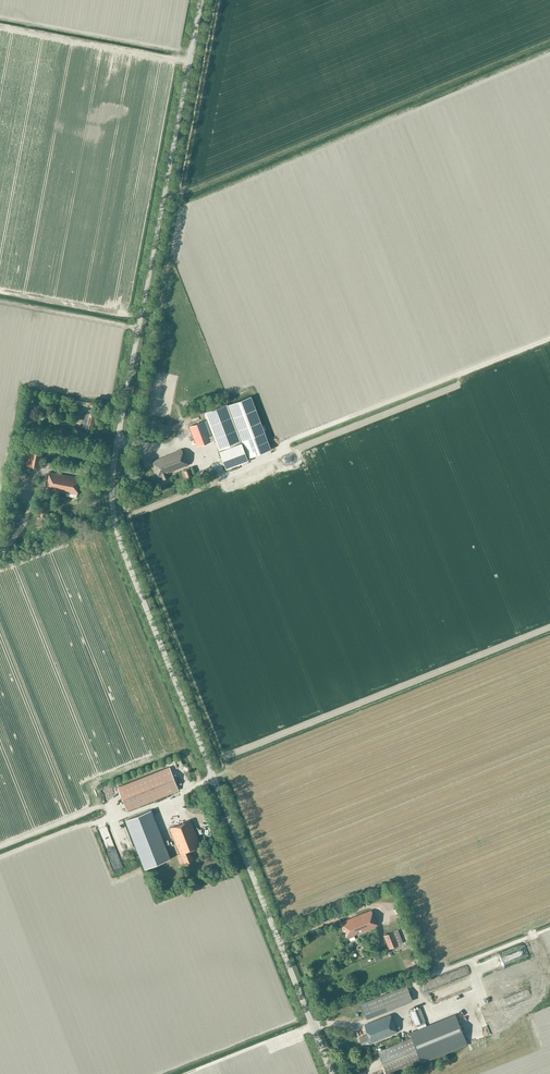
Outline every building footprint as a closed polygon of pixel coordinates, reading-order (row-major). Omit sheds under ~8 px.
[(248,458),(271,449),(251,396),(228,405),(248,458)] [(215,440),(226,469),(248,460),(242,443),(224,449),(223,448),(241,441),(227,405),(205,413),(207,420),(213,435),(212,436),(207,420),(190,427),(197,447),(215,440)] [(95,414),(94,414),(95,410),(87,409),(87,413),(84,412),(82,423),(87,424),(93,425),(95,414)] [(26,465),(40,468),(43,452),(29,449),(29,450),(26,450),(23,464),(26,464),(26,465)] [(169,473),(188,465),(181,449),(153,461),(160,478),(161,477),(162,481),(170,478),(169,473)] [(262,461),(269,455),(267,453),(260,459),(262,461)] [(78,495),(81,478),(50,471),(46,489),(66,493),(66,495),(67,495),(67,496),(71,497),(71,494),(78,495)] [(37,515),(48,517),(50,504),(40,501),(37,515)] [(179,790),(176,782),(170,768),(118,788),(127,810),(179,790)] [(151,810),(95,832),(115,881),(170,859),(151,810)] [(190,851),(201,846),(190,820),(170,828),(180,855),(181,854),(184,864),(194,860),(192,855),(191,855),(190,851)] [(342,922),(348,938),(378,926),(371,910),(342,922)] [(402,943),(398,931),(383,936),(389,949),(402,943)] [(486,998),(518,987),(515,981),(484,991),(486,998)] [(360,1004),(367,1019),(413,1001),(406,985),(360,1004)] [(425,1026),(427,1026),(425,1021),(419,1008),(411,1011),(416,1025),(418,1029),(425,1026)] [(359,1038),(363,1046),(398,1032),(390,1014),(364,1024),(368,1034),(359,1038)] [(427,1026),(425,1026),(418,1029),(409,1032),(412,1038),(378,1052),(387,1073),(421,1060),(422,1063),(467,1045),(455,1014),(427,1026)] [(283,1040),(282,1036),(279,1037),(281,1045),(301,1041),(300,1036),(283,1040)]
